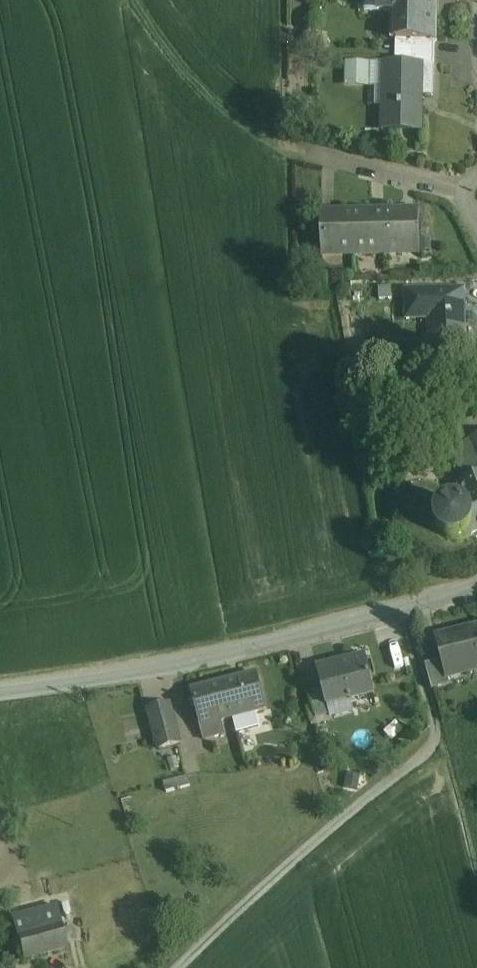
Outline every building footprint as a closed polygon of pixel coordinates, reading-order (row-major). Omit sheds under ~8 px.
[(380,13),(397,13),(397,0),(381,0),(380,13)] [(397,13),(396,41),(411,42),(435,42),(436,0),(397,0),(397,13)] [(435,42),(411,42),(410,53),(435,54),(435,42)] [(435,54),(410,53),(410,65),(435,66),(435,54)] [(410,65),(384,65),(384,66),(389,67),(388,105),(383,105),(382,132),(401,132),(401,128),(417,129),(417,151),(419,151),(420,97),(434,97),(435,66),(410,65)] [(419,209),(321,212),(322,259),(420,256),(419,209)] [(431,356),(466,355),(465,329),(464,329),(463,291),(407,292),(407,320),(410,320),(409,316),(435,316),(436,343),(438,343),(440,343),(440,354),(431,354),(431,356)] [(451,451),(471,442),(464,424),(423,438),(430,459),(451,451)] [(451,451),(465,485),(476,480),(476,440),(471,442),(451,451)] [(459,487),(465,503),(460,505),(462,506),(466,508),(468,510),(471,514),(472,516),(474,521),(474,523),(473,529),(473,531),(470,535),(476,533),(476,480),(465,485),(459,487)] [(473,531),(474,523),(472,516),(468,510),(466,508),(462,506),(455,505),(448,506),(442,510),(438,517),(436,524),(438,531),(442,537),(448,541),(455,542),(463,541),(469,537),(473,531)] [(437,639),(443,660),(447,678),(449,678),(476,671),(476,633),(458,638),(457,634),(437,639)] [(365,658),(319,669),(319,668),(318,669),(323,691),(328,708),(329,708),(329,707),(351,701),(352,702),(353,701),(352,697),(372,692),(373,696),(374,696),(371,684),(373,683),(366,657),(365,657),(365,658)] [(443,660),(425,665),(432,690),(451,685),(449,678),(447,678),(443,660)] [(257,675),(192,692),(204,740),(225,734),(222,722),(233,719),(256,713),(267,710),(257,675)] [(323,691),(310,694),(317,720),(331,717),(329,708),(328,708),(323,691)] [(171,705),(149,711),(159,749),(181,743),(171,705)] [(260,727),(256,713),(233,719),(237,734),(260,727)] [(56,906),(12,918),(16,933),(60,922),(56,906)] [(60,922),(16,933),(24,960),(68,948),(60,922)]
